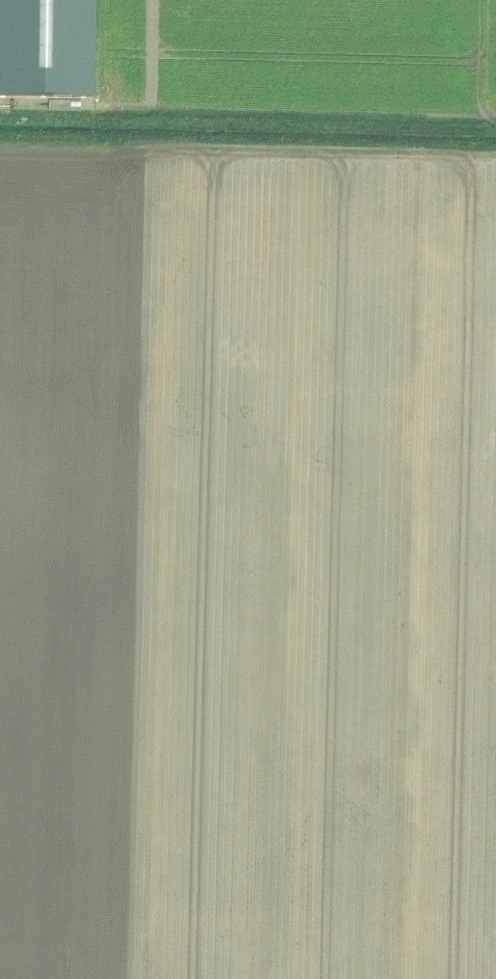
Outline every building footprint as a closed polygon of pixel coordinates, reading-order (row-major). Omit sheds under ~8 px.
[(93,100),(95,0),(0,0),(0,99),(93,100)]
